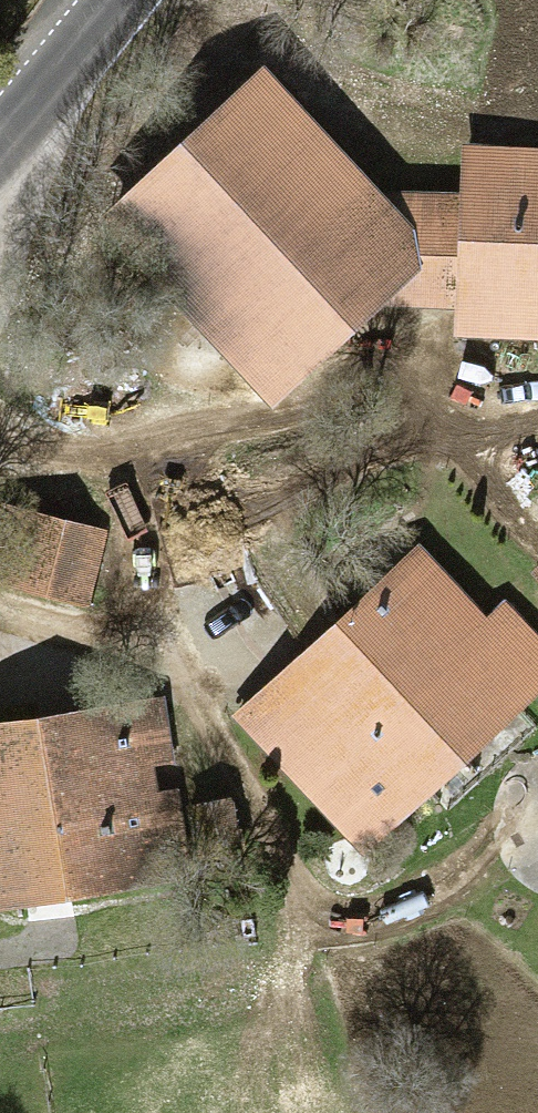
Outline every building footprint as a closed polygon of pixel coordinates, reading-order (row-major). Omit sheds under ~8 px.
[(421,285),(459,287),(466,196),(406,194),(387,213),(259,77),(114,215),(274,384),(400,264),(421,285)] [(466,196),(459,287),(458,325),(537,328),(537,144),(467,142),(466,196)] [(98,530),(5,508),(0,527),(0,573),(83,593),(98,530)] [(344,613),(284,544),(248,566),(310,643),(241,703),(359,835),(537,675),(537,647),(498,605),(477,624),(414,552),(344,613)] [(0,715),(0,891),(177,866),(170,783),(140,787),(136,758),(167,753),(158,691),(0,715)] [(179,790),(186,870),(229,867),(222,787),(179,790)]
